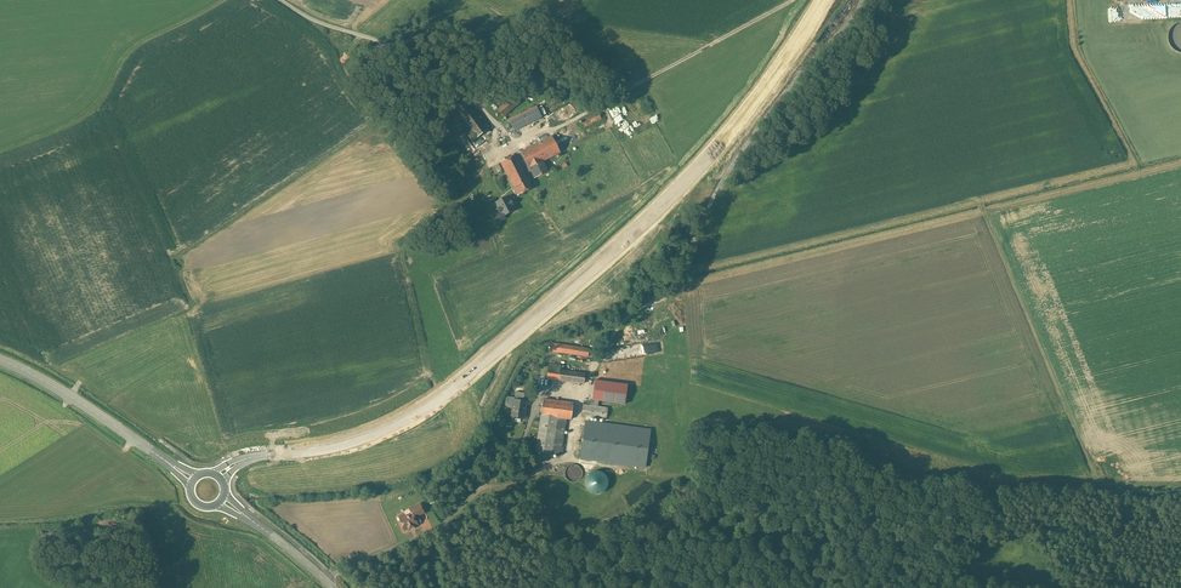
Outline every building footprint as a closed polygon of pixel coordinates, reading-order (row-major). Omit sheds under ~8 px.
[(1177,22),(1172,25),(1169,30),(1167,35),(1168,41),(1170,46),(1173,50),(1178,52),(1180,53),(1180,21),(1177,22)] [(519,102),(514,96),(498,108),(503,115),(519,102)] [(488,129),(464,100),(455,107),(474,131),(468,136),(473,141),(488,129)] [(543,117),(536,105),(508,119),(514,131),(543,117)] [(598,112),(581,120),(585,127),(601,118),(598,112)] [(552,135),(515,154),(526,174),(531,171),(534,178),(549,170),(543,160),(560,152),(552,135)] [(532,187),(526,174),(515,154),(500,162),(517,195),(532,187)] [(499,162),(492,167),(496,174),(503,169),(499,162)] [(494,203),(498,212),(492,215),(496,224),(507,218),(505,215),(516,210),(509,195),(494,203)] [(658,341),(634,346),(635,355),(660,351),(658,341)] [(589,348),(552,343),(551,350),(588,356),(589,348)] [(555,365),(549,363),(546,378),(584,384),(586,374),(555,369),(555,365)] [(625,404),(627,384),(595,380),(592,399),(590,399),(589,405),(583,404),(582,414),(606,418),(608,408),(597,406),(598,400),(625,404)] [(515,391),(514,398),(514,399),(521,400),(522,393),(515,391)] [(510,405),(512,405),(514,399),(514,398),(506,397),(504,405),(510,406),(510,405)] [(571,419),(573,403),(543,398),(535,451),(560,455),(566,418),(571,419)] [(521,400),(514,399),(512,405),(511,416),(524,418),(526,401),(521,400)] [(651,429),(585,420),(580,459),(645,468),(651,429)] [(494,447),(487,444),(484,452),(491,455),(494,447)] [(579,466),(576,464),(573,464),(570,465),(568,466),(566,468),(565,471),(565,474),(566,477),(567,479),(570,481),(572,482),(575,481),(578,480),(580,479),(582,476),(582,473),(582,471),(581,468),(579,466)] [(603,473),(600,471),(596,471),(593,472),(589,474),(587,476),(586,480),(585,484),(587,487),(589,490),(592,492),(595,493),(599,493),(602,492),(605,489),(607,486),(608,483),(607,479),(606,476),(603,473)] [(404,514),(399,517),(404,530),(410,528),(410,530),(414,528),(413,526),(417,524),(414,517),(424,512),(420,503),(410,508),(412,513),(405,516),(404,514)]
